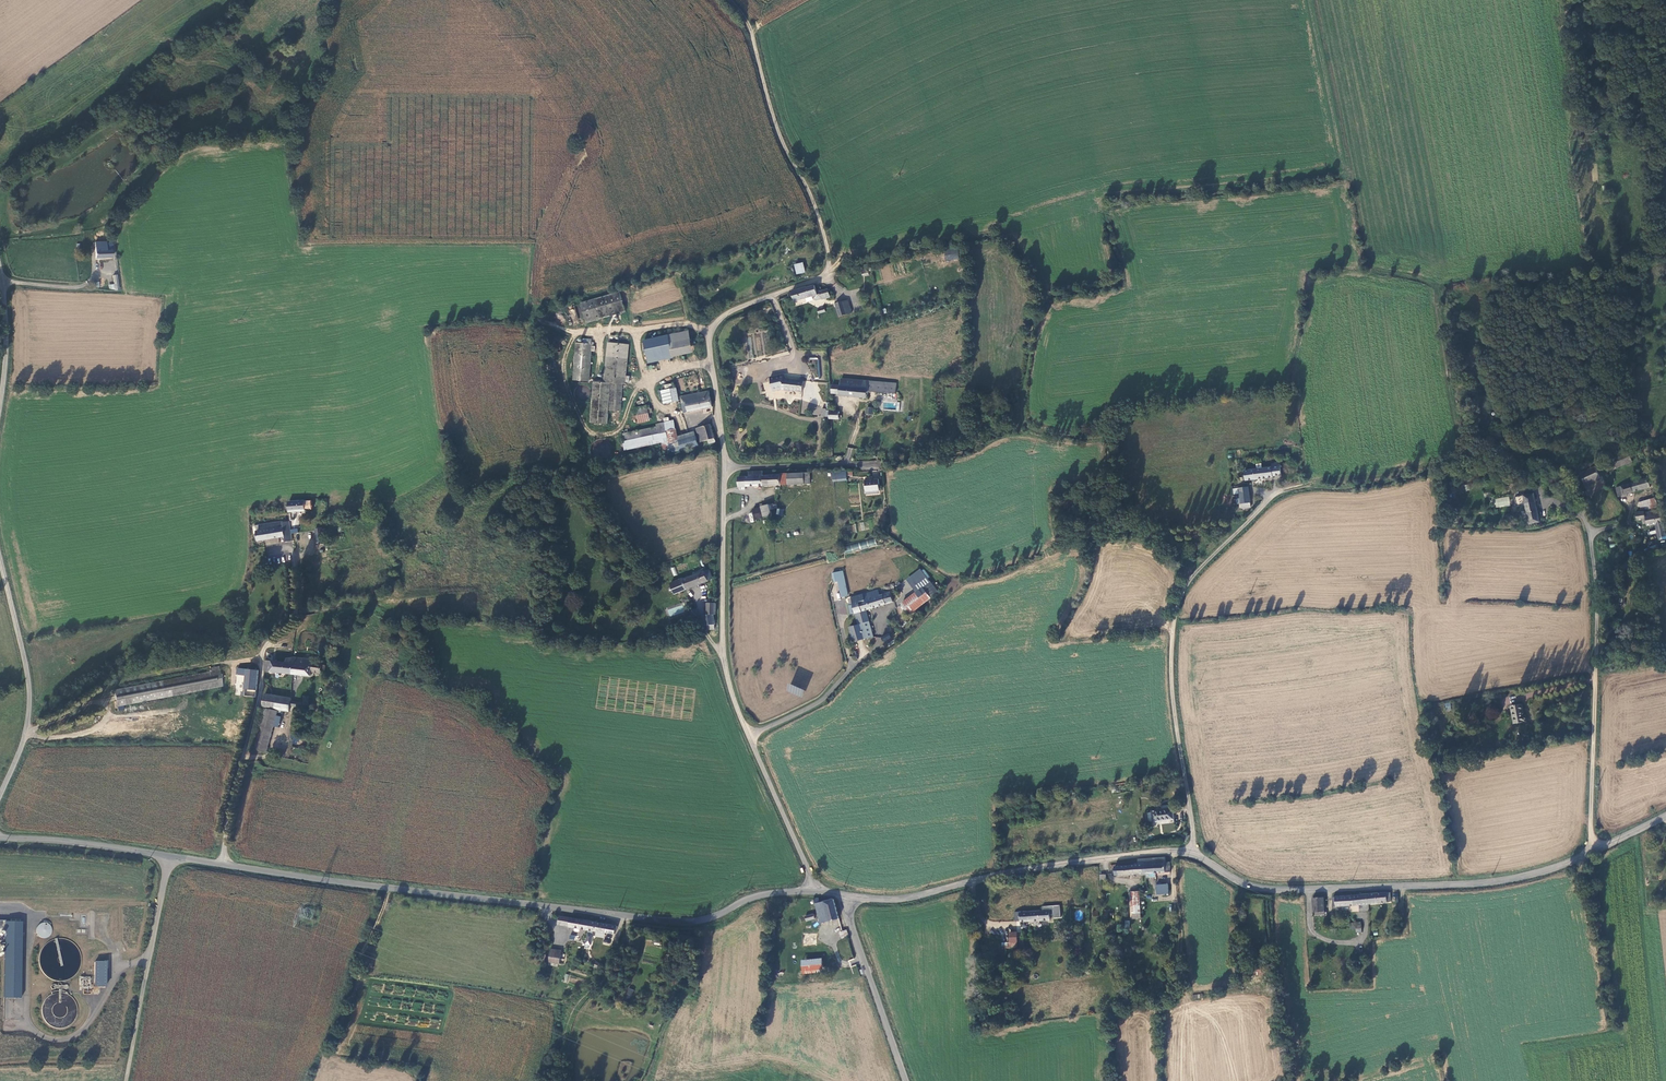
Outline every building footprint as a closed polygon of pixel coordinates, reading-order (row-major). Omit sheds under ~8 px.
[(954,242),(941,244),(942,255),(956,253),(954,242)] [(107,252),(107,248),(95,248),(95,259),(112,258),(112,251),(107,252)] [(803,265),(795,266),(797,276),(805,274),(803,265)] [(86,275),(88,281),(94,279),(98,278),(100,277),(97,272),(90,274),(89,273),(86,275)] [(118,275),(113,275),(113,284),(109,284),(109,290),(119,289),(118,275)] [(807,288),(792,293),(795,303),(813,297),(814,300),(817,302),(822,300),(822,301),(831,298),(828,290),(820,292),(817,293),(815,287),(808,289),(807,288)] [(622,294),(583,304),(588,323),(627,314),(622,294)] [(848,302),(843,303),(847,316),(852,315),(851,313),(848,302)] [(843,303),(835,305),(839,319),(847,316),(843,303)] [(648,360),(672,355),(673,357),(693,353),(689,334),(645,343),(648,360)] [(576,347),(573,382),(587,383),(591,344),(587,344),(588,340),(583,340),(582,343),(576,343),(576,347)] [(629,347),(609,345),(604,383),(625,385),(629,347)] [(784,375),(775,377),(777,384),(781,383),(785,384),(785,380),(784,375)] [(784,391),(802,392),(803,381),(803,378),(800,378),(800,381),(785,380),(785,384),(781,383),(777,384),(775,377),(770,379),(773,392),(780,391),(782,390),(784,391)] [(869,397),(870,391),(871,381),(844,377),(843,384),(842,393),(842,394),(869,397)] [(898,384),(893,383),(871,381),(870,391),(876,391),(897,394),(898,384)] [(607,385),(592,383),(588,424),(603,426),(607,385)] [(842,393),(843,384),(834,383),(833,391),(835,392),(842,393)] [(621,386),(610,385),(607,414),(618,415),(621,386)] [(663,389),(666,401),(677,398),(674,386),(663,389)] [(675,386),(674,386),(677,398),(666,401),(666,402),(678,399),(675,386)] [(711,404),(708,388),(693,391),(678,394),(682,411),(711,404)] [(649,418),(646,405),(633,408),(636,421),(649,418)] [(704,442),(712,440),(715,440),(710,422),(709,419),(705,421),(706,423),(695,427),(698,440),(703,439),(704,442)] [(673,420),(663,422),(671,451),(676,450),(679,450),(673,420)] [(619,434),(622,447),(665,437),(661,422),(656,423),(656,426),(619,434)] [(676,436),(681,449),(697,445),(693,431),(676,436)] [(666,442),(659,444),(661,451),(668,450),(666,442)] [(1627,458),(1612,465),(1617,475),(1632,468),(1627,458)] [(1269,461),(1269,464),(1242,468),(1243,477),(1266,475),(1270,473),(1278,472),(1277,460),(1269,461)] [(1612,477),(1617,475),(1612,465),(1607,467),(1612,477)] [(840,469),(840,468),(827,469),(827,476),(841,475),(841,472),(847,472),(846,468),(840,469)] [(1592,469),(1576,477),(1581,487),(1597,479),(1592,469)] [(745,479),(746,488),(763,487),(762,477),(761,473),(747,474),(747,478),(745,479)] [(779,475),(779,476),(779,488),(782,488),(788,487),(788,484),(788,475),(779,475)] [(793,483),(788,484),(788,487),(808,487),(808,485),(808,475),(793,475),(793,483)] [(845,477),(845,475),(832,476),(832,484),(846,483),(845,480),(851,479),(851,476),(845,477)] [(779,488),(779,476),(762,477),(763,487),(779,488)] [(745,479),(737,480),(738,489),(746,488),(745,479)] [(876,480),(864,481),(865,492),(877,491),(876,480)] [(1616,498),(1648,489),(1646,480),(1644,480),(1614,490),(1616,498)] [(1237,490),(1238,498),(1238,502),(1239,506),(1248,504),(1246,484),(1236,485),(1237,490)] [(1539,520),(1533,491),(1512,496),(1514,508),(1523,507),(1524,511),(1526,523),(1539,520)] [(299,492),(280,495),(281,504),(297,502),(297,498),(300,498),(299,492)] [(1507,495),(1492,497),(1494,506),(1508,504),(1507,495)] [(1636,505),(1637,511),(1644,510),(1644,511),(1654,509),(1653,501),(1636,505)] [(307,505),(287,507),(289,517),(305,514),(305,510),(308,510),(307,505)] [(769,517),(771,517),(771,512),(773,511),(772,506),(760,507),(762,518),(764,518),(764,521),(765,522),(766,523),(768,523),(769,519),(769,517)] [(759,510),(752,510),(753,521),(760,520),(759,510)] [(1632,517),(1633,524),(1638,523),(1639,527),(1644,527),(1644,529),(1652,527),(1653,531),(1656,543),(1663,541),(1662,531),(1657,513),(1656,514),(1652,514),(1643,516),(1639,516),(1638,515),(1632,517)] [(256,535),(257,546),(288,540),(286,524),(283,524),(283,525),(259,530),(259,535),(256,535)] [(325,543),(324,528),(315,528),(316,543),(325,543)] [(845,553),(876,546),(874,539),(843,546),(845,553)] [(1650,558),(1648,552),(1641,554),(1643,560),(1650,558)] [(670,573),(662,576),(667,586),(699,575),(699,573),(704,571),(702,564),(700,562),(670,573)] [(933,585),(918,567),(905,577),(911,585),(903,591),(896,597),(904,608),(933,585)] [(850,595),(844,571),(834,574),(837,588),(840,597),(844,596),(850,595)] [(879,591),(852,598),(857,614),(894,602),(891,593),(889,593),(880,596),(879,591)] [(707,602),(708,595),(699,595),(699,607),(696,607),(697,611),(698,616),(699,619),(700,618),(702,623),(706,622),(706,618),(708,618),(705,609),(707,608),(707,602)] [(446,608),(449,599),(439,596),(437,603),(442,604),(441,607),(446,608)] [(687,602),(683,605),(688,611),(692,612),(692,609),(690,607),(691,606),(687,602)] [(668,615),(684,613),(683,606),(667,609),(668,615)] [(861,617),(855,619),(859,633),(866,631),(861,617)] [(848,636),(859,633),(855,619),(844,622),(848,636)] [(884,631),(882,627),(874,632),(877,636),(884,631)] [(323,675),(325,665),(316,664),(316,661),(306,660),(297,659),(290,661),(289,662),(288,665),(268,663),(267,673),(314,679),(314,674),(323,675)] [(228,682),(237,683),(238,663),(230,663),(228,682)] [(225,690),(221,669),(213,670),(213,673),(144,684),(115,688),(117,705),(225,690)] [(238,691),(248,692),(249,673),(240,672),(238,691)] [(249,673),(248,692),(259,693),(261,674),(249,673)] [(789,684),(786,691),(800,696),(803,689),(789,684)] [(265,708),(267,709),(281,712),(290,713),(292,700),(267,696),(265,708)] [(1519,707),(1508,708),(1509,709),(1511,727),(1524,725),(1523,718),(1521,718),(1519,707)] [(267,709),(257,750),(269,753),(281,712),(267,709)] [(1112,787),(1113,793),(1133,790),(1132,784),(1112,787)] [(1157,809),(1151,810),(1151,811),(1146,811),(1148,825),(1173,821),(1171,803),(1161,804),(1161,808),(1157,809)] [(1142,876),(1166,875),(1167,875),(1166,865),(1161,864),(1161,860),(1155,860),(1148,861),(1148,866),(1142,866),(1142,876)] [(1110,878),(1142,876),(1142,866),(1148,866),(1148,861),(1134,862),(1134,867),(1110,868),(1110,878)] [(1167,896),(1166,887),(1154,888),(1155,896),(1167,896)] [(1387,891),(1365,892),(1366,901),(1387,899),(1387,891)] [(1334,904),(1366,901),(1365,892),(1334,895),(1334,904)] [(1136,916),(1134,895),(1127,895),(1128,916),(1136,916)] [(1321,896),(1311,896),(1312,910),(1322,910),(1321,896)] [(810,904),(811,907),(816,926),(825,924),(833,922),(834,922),(829,903),(828,903),(815,906),(815,903),(810,904)] [(1011,908),(1011,918),(1045,916),(1046,912),(1049,912),(1049,906),(1011,908)] [(816,926),(811,907),(807,908),(809,917),(810,922),(811,927),(816,926)] [(1348,921),(1348,926),(1360,925),(1360,921),(1356,921),(1356,912),(1349,912),(1349,921),(1348,921)] [(598,923),(567,918),(566,926),(576,928),(578,929),(583,930),(588,930),(597,932),(598,923)] [(20,1020),(20,922),(7,922),(4,922),(4,928),(4,1020),(20,1020)] [(833,922),(825,924),(826,931),(834,929),(833,922)] [(37,937),(45,938),(46,934),(51,934),(52,925),(39,923),(37,937)] [(615,925),(598,923),(597,932),(614,934),(615,925)] [(838,934),(844,932),(842,925),(835,928),(838,934)] [(1006,943),(1020,943),(1019,930),(1006,930),(1006,937),(1006,943)] [(841,941),(847,939),(845,933),(838,935),(841,941)] [(560,950),(550,949),(548,962),(559,964),(561,952),(560,951),(560,950)] [(820,958),(801,959),(802,973),(821,972),(820,958)] [(94,962),(94,987),(105,987),(105,968),(107,968),(107,961),(104,961),(104,962),(94,962)] [(1265,963),(1249,963),(1249,974),(1265,974),(1265,963)] [(625,997),(629,999),(634,990),(629,988),(625,997)]
